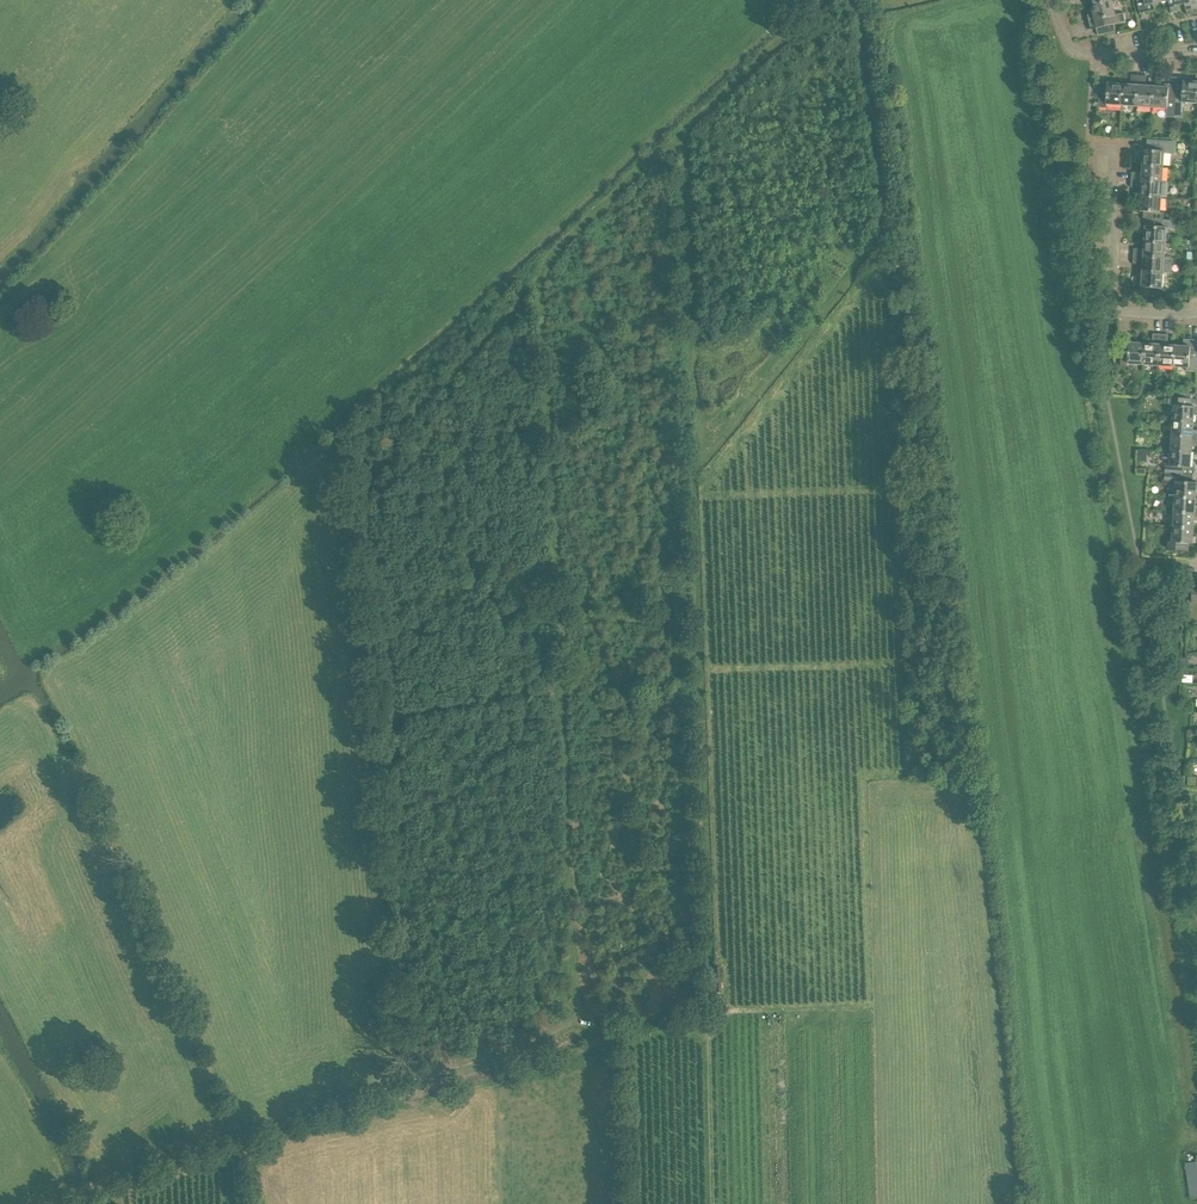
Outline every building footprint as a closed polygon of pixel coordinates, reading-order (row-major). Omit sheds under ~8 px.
[(1114,23),(1126,21),(1124,13),(1116,14),(1113,0),(1091,5),(1093,14),(1088,15),(1091,29),(1096,27),(1098,35),(1116,31),(1114,23)] [(1161,2),(1160,0),(1137,0),(1140,13),(1154,9),(1153,4),(1161,2)] [(1176,5),(1175,0),(1169,0),(1172,12),(1178,11),(1176,5)] [(1176,5),(1185,3),(1187,15),(1194,13),(1191,0),(1175,0),(1176,5)] [(1131,85),(1123,85),(1122,105),(1137,106),(1139,75),(1132,75),(1131,85)] [(1147,75),(1139,75),(1137,106),(1152,107),(1153,87),(1146,86),(1147,75)] [(1175,117),(1183,118),(1184,102),(1196,103),(1196,82),(1192,82),(1192,79),(1186,79),(1186,81),(1184,81),(1184,85),(1177,85),(1175,117)] [(1122,105),(1123,85),(1115,84),(1115,81),(1109,80),(1108,84),(1108,87),(1100,87),(1099,107),(1100,107),(1100,108),(1107,108),(1108,104),(1122,105)] [(1167,116),(1175,117),(1177,85),(1162,84),(1161,87),(1153,87),(1152,107),(1167,108),(1167,116)] [(1143,165),(1164,166),(1165,152),(1174,152),(1175,142),(1148,140),(1148,141),(1149,141),(1148,150),(1144,150),(1144,151),(1141,150),(1140,157),(1143,157),(1143,165)] [(1132,172),(1132,180),(1163,182),(1164,166),(1143,165),(1142,173),(1132,172)] [(1141,188),(1141,195),(1168,197),(1168,183),(1163,182),(1132,180),(1131,187),(1141,188)] [(1168,197),(1141,195),(1140,204),(1137,203),(1137,210),(1140,210),(1140,211),(1144,211),(1143,218),(1163,220),(1163,212),(1161,212),(1162,197),(1168,197)] [(1175,229),(1176,222),(1176,221),(1163,220),(1143,218),(1143,233),(1145,233),(1145,241),(1166,243),(1167,228),(1175,229)] [(1165,258),(1166,243),(1145,241),(1144,249),(1134,249),(1134,255),(1165,258)] [(1133,263),(1143,264),(1143,271),(1164,273),(1172,273),(1173,258),(1165,258),(1134,255),(1133,263)] [(1145,295),(1158,296),(1157,298),(1167,298),(1167,288),(1163,288),(1164,273),(1143,271),(1142,280),(1139,280),(1138,286),(1142,286),(1141,287),(1146,287),(1145,295)] [(1161,334),(1153,333),(1152,344),(1145,343),(1144,364),(1159,365),(1161,334)] [(1174,366),(1175,345),(1167,345),(1168,334),(1161,334),(1159,365),(1174,366)] [(1128,363),(1144,364),(1145,343),(1136,343),(1137,340),(1130,339),(1130,342),(1129,342),(1129,347),(1122,346),(1120,366),(1128,366),(1128,363)] [(1174,366),(1187,367),(1187,371),(1196,372),(1196,363),(1196,356),(1196,339),(1191,339),(1184,339),(1183,343),(1183,346),(1175,345),(1174,366)] [(1196,414),(1196,399),(1191,399),(1192,394),(1172,393),(1171,405),(1174,406),(1173,420),(1194,422),(1195,414),(1196,414)] [(1196,437),(1196,430),(1193,430),(1194,422),(1173,420),(1172,435),(1196,437)] [(1192,452),(1192,444),(1196,445),(1196,437),(1172,435),(1171,451),(1192,452)] [(1171,451),(1170,466),(1167,466),(1167,473),(1193,475),(1194,461),(1191,461),(1192,452),(1171,451)] [(1193,475),(1167,473),(1166,481),(1176,481),(1175,497),(1196,498),(1196,490),(1196,483),(1196,482),(1193,482),(1193,475)] [(1196,513),(1196,506),(1196,498),(1175,497),(1174,512),(1196,513)] [(1194,528),(1195,521),(1196,521),(1196,513),(1174,512),(1173,527),(1194,528)] [(1194,528),(1173,527),(1172,542),(1170,542),(1169,549),(1188,551),(1189,543),(1193,544),(1193,543),(1196,543),(1196,537),(1194,536),(1194,528)] [(1188,786),(1196,786),(1196,777),(1189,776),(1188,786)] [(1186,1164),(1191,1197),(1196,1196),(1196,1162),(1186,1164)]
